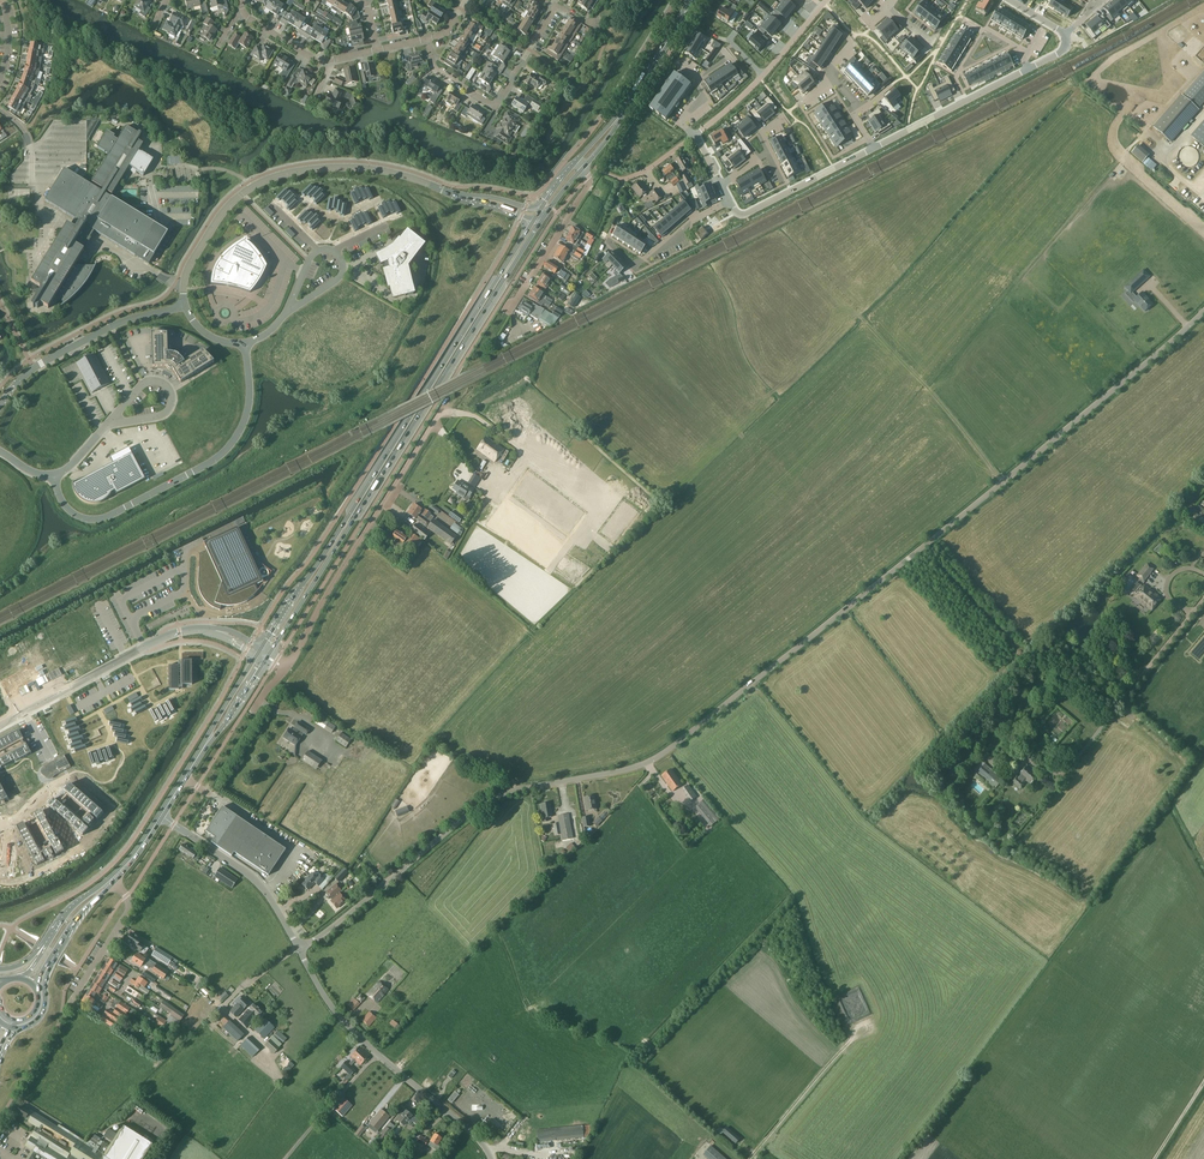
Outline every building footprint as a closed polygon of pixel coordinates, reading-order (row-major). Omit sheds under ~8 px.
[(149,11),(146,9),(150,2),(147,0),(138,0),(134,6),(141,11),(139,14),(145,17),(149,11)] [(199,0),(186,0),(188,9),(200,6),(202,13),(206,12),(203,1),(200,2),(199,0)] [(221,0),(210,0),(212,8),(217,6),(218,10),(223,9),(225,17),(229,11),(227,2),(222,3),(221,0)] [(278,2),(274,0),(258,0),(259,2),(263,4),(264,8),(265,8),(271,12),(278,2)] [(343,3),(339,0),(337,0),(333,6),(339,10),(343,3)] [(503,1),(509,5),(508,7),(511,9),(514,3),(516,0),(504,0),(503,1)] [(581,7),(587,11),(590,7),(593,9),(598,1),(597,0),(594,0),(593,1),(592,0),(585,0),(581,6),(581,7)] [(780,4),(791,14),(796,8),(790,3),(793,1),(792,0),(783,0),(780,4)] [(851,4),(856,10),(859,7),(857,5),(859,3),(866,9),(871,3),(870,2),(870,3),(867,0),(852,0),(851,1),(853,2),(851,4)] [(915,14),(921,18),(921,17),(928,8),(930,6),(925,1),(926,1),(925,0),(921,0),(918,4),(921,6),(915,14)] [(974,11),(985,17),(986,14),(986,15),(986,14),(990,7),(992,8),(994,3),(989,0),(985,0),(983,4),(979,2),(974,11)] [(1049,5),(1055,9),(1054,10),(1058,12),(1064,3),(1059,0),(1052,0),(1052,1),(1049,5)] [(1115,1),(1123,11),(1124,12),(1129,7),(1123,0),(1116,0),(1115,1)] [(430,12),(440,19),(444,12),(439,9),(441,6),(432,1),(429,6),(432,8),(430,12)] [(1115,1),(1110,5),(1118,15),(1123,11),(1115,1)] [(280,22),(281,21),(286,13),(283,11),(285,7),(278,2),(271,12),(276,16),(277,20),(280,22)] [(349,7),(350,6),(349,7),(343,3),(339,10),(337,13),(340,15),(341,12),(345,14),(349,7)] [(389,13),(398,11),(397,7),(401,6),(400,3),(396,4),(388,6),(389,13)] [(529,12),(536,17),(539,13),(541,14),(542,12),(541,11),(543,8),(535,3),(529,12)] [(1064,3),(1058,12),(1062,14),(1062,13),(1068,17),(1074,8),(1069,5),(1069,6),(1064,3)] [(780,4),(772,13),(778,18),(781,15),(786,19),(791,14),(780,4)] [(1107,6),(1104,8),(1109,14),(1106,17),(1111,23),(1119,16),(1118,15),(1110,5),(1108,7),(1107,6)] [(349,7),(345,14),(351,18),(353,22),(359,18),(358,13),(355,11),(356,10),(350,6),(349,7)] [(722,7),(716,16),(721,19),(722,18),(728,22),(729,22),(732,24),(739,14),(735,12),(734,11),(731,9),(730,8),(728,12),(722,8),(722,7)] [(928,8),(921,17),(926,21),(933,12),(928,8)] [(933,12),(926,21),(931,24),(931,25),(939,15),(939,14),(934,10),(933,12)] [(998,10),(991,20),(999,25),(1006,15),(998,10)] [(284,25),(288,23),(293,26),(300,16),(292,11),(289,15),(286,13),(281,21),(280,22),(284,25)] [(391,20),(399,18),(398,11),(389,13),(391,20)] [(436,25),(440,19),(430,12),(428,15),(424,13),(420,19),(427,24),(429,20),(436,25)] [(532,23),(536,17),(529,12),(527,15),(523,13),(521,16),(525,18),(532,23)] [(185,24),(187,20),(174,13),(169,22),(167,21),(163,29),(169,32),(168,33),(175,36),(183,23),(185,24)] [(772,13),(765,21),(776,31),(781,25),(776,21),(778,18),(772,13)] [(931,24),(930,26),(936,30),(942,23),(945,25),(949,19),(946,17),(945,18),(940,13),(939,14),(939,15),(931,25),(931,24)] [(1006,15),(999,25),(1007,30),(1013,19),(1006,15)] [(303,36),(305,33),(308,27),(305,25),(308,21),(300,16),(293,26),(299,30),(299,34),(303,36)] [(1097,17),(1092,21),(1100,31),(1105,26),(1107,29),(1111,26),(1102,16),(1099,19),(1097,16),(1096,16),(1097,17)] [(565,26),(575,33),(581,24),(571,17),(569,20),(565,26)] [(209,41),(217,30),(219,26),(207,18),(203,24),(207,26),(201,36),(209,41)] [(392,27),(401,25),(399,18),(391,20),(392,26),(391,27),(392,26),(392,27)] [(528,29),(532,23),(525,18),(521,24),(528,29)] [(1013,19),(1007,30),(1014,35),(1021,24),(1013,19)] [(886,20),(882,24),(883,25),(892,36),(898,31),(889,20),(887,22),(886,20)] [(350,35),(362,33),(360,25),(355,26),(354,21),(346,25),(347,28),(348,28),(350,35)] [(466,30),(477,36),(479,38),(481,35),(478,33),(480,29),(481,30),(482,27),(473,21),(471,24),(470,24),(466,30)] [(747,21),(745,24),(751,29),(753,26),(747,21)] [(765,21),(758,30),(764,35),(766,32),(771,37),(776,31),(765,21)] [(1088,28),(1085,31),(1093,40),(1101,33),(1099,31),(1100,31),(1092,21),(1086,25),(1088,28)] [(391,27),(393,34),(399,33),(400,36),(409,34),(408,31),(402,32),(402,28),(407,27),(406,24),(401,25),(392,27),(392,26),(391,27)] [(526,33),(528,29),(521,24),(519,28),(515,25),(514,28),(527,37),(528,34),(526,33)] [(1021,24),(1014,35),(1023,40),(1029,29),(1021,24)] [(306,39),(310,37),(316,41),(322,30),(314,25),(312,29),(308,27),(305,33),(303,36),(306,39)] [(883,25),(878,30),(883,36),(880,38),(885,44),(888,42),(887,40),(892,36),(883,25)] [(571,39),(575,33),(565,26),(561,32),(571,39)] [(831,28),(827,34),(828,35),(828,34),(838,41),(842,36),(838,33),(841,30),(834,26),(832,29),(831,28)] [(322,30),(316,41),(323,45),(322,48),(325,50),(331,41),(328,39),(330,35),(322,30)] [(473,43),(477,36),(466,30),(463,36),(473,43)] [(756,31),(748,40),(749,41),(749,42),(750,42),(756,47),(755,48),(759,51),(765,44),(765,43),(765,44),(760,40),(763,37),(756,31)] [(569,42),(571,39),(561,32),(557,38),(565,43),(566,40),(569,42)] [(247,49),(253,38),(245,33),(238,43),(247,49)] [(362,33),(350,35),(351,42),(348,43),(349,48),(359,45),(358,41),(363,40),(362,33)] [(785,42),(784,41),(785,39),(779,33),(771,40),(779,48),(785,42)] [(960,33),(955,41),(966,48),(971,40),(968,38),(966,37),(963,35),(960,33)] [(233,48),(240,38),(235,34),(228,44),(233,48)] [(694,39),(691,43),(699,48),(702,43),(705,44),(708,40),(699,34),(695,40),(694,39)] [(828,35),(825,40),(835,47),(838,41),(828,34),(828,35)] [(474,43),(473,43),(463,36),(459,42),(466,47),(468,43),(472,45),(474,43)] [(567,45),(565,43),(557,38),(553,45),(563,51),(567,45)] [(906,45),(901,50),(907,55),(908,54),(907,54),(917,44),(912,38),(906,45)] [(825,40),(821,45),(831,52),(835,47),(825,40)] [(955,41),(951,49),(961,56),(966,48),(955,41)] [(464,50),(466,47),(459,42),(455,48),(466,55),(467,52),(464,50)] [(496,51),(506,58),(511,50),(514,52),(516,48),(507,42),(505,46),(501,43),(496,51)] [(690,47),(687,53),(696,59),(699,54),(696,53),(699,48),(691,43),(689,46),(690,47)] [(45,46),(31,44),(30,50),(29,50),(43,53),(45,46)] [(917,44),(907,54),(908,54),(913,59),(923,49),(917,44)] [(273,51),(264,45),(261,49),(258,50),(255,48),(257,46),(256,46),(250,55),(260,61),(262,57),(267,60),(273,51)] [(557,60),(563,51),(553,45),(551,48),(548,47),(547,49),(551,52),(549,55),(557,60)] [(818,50),(818,51),(828,57),(831,52),(821,45),(818,50)] [(464,57),(466,55),(455,48),(451,54),(458,59),(461,55),(464,57)] [(951,49),(946,57),(957,63),(961,56),(951,49)] [(40,52),(29,50),(28,56),(42,58),(39,58),(40,52)] [(817,50),(813,56),(814,56),(824,63),(828,57),(818,51),(818,50),(817,50)] [(502,65),(506,58),(496,51),(491,59),(495,61),(493,65),(499,69),(502,71),(504,67),(502,65)] [(408,71),(411,70),(411,68),(417,66),(417,63),(423,62),(421,52),(408,55),(410,63),(406,64),(408,71)] [(1007,52),(998,56),(1004,68),(1012,63),(1007,52)] [(460,67),(458,66),(461,61),(458,59),(451,54),(450,54),(444,63),(455,70),(461,74),(462,73),(458,70),(460,67)] [(285,79),(294,64),(279,55),(274,64),(283,70),(280,75),(285,79)] [(42,58),(28,56),(27,62),(40,64),(42,58)] [(814,56),(808,65),(815,69),(817,66),(822,69),(826,63),(824,63),(814,56)] [(998,56),(990,61),(996,72),(1004,68),(998,56)] [(946,57),(941,65),(952,71),(957,63),(946,57)] [(990,61),(982,65),(988,76),(996,72),(990,61)] [(40,64),(27,62),(26,68),(39,72),(40,64)] [(372,63),(363,65),(364,73),(361,74),(363,83),(368,82),(367,78),(378,76),(377,70),(374,71),(372,63)] [(847,71),(845,72),(845,73),(850,77),(857,70),(858,70),(860,68),(855,63),(852,65),(847,71)] [(732,64),(727,68),(733,77),(732,77),(734,80),(740,76),(732,64)] [(502,71),(499,69),(493,65),(491,68),(487,66),(482,73),(492,80),(497,72),(500,74),(502,71)] [(982,65),(974,69),(980,80),(988,76),(982,65)] [(741,67),(738,70),(745,79),(748,77),(741,67)] [(39,72),(26,68),(24,74),(37,78),(39,72)] [(347,84),(356,81),(353,68),(344,70),(347,84)] [(727,68),(721,72),(727,81),(732,77),(733,77),(727,68)] [(974,69),(966,73),(967,76),(969,79),(970,81),(972,84),(980,80),(974,69)] [(297,78),(293,76),(287,86),(290,87),(294,82),(295,82),(299,81),(301,83),(303,82),(307,85),(308,83),(311,85),(315,80),(312,78),(312,77),(308,74),(308,73),(303,70),(297,78)] [(808,70),(799,77),(809,88),(814,83),(810,78),(813,75),(808,70)] [(857,70),(850,77),(854,82),(862,74),(858,70),(857,70)] [(721,72),(716,75),(722,84),(727,81),(721,72)] [(1183,96),(1182,95),(1153,127),(1171,143),(1199,111),(1198,109),(1203,102),(1203,72),(1183,96)] [(490,89),(489,85),(492,80),(482,73),(477,81),(481,84),(478,87),(488,93),(490,89)] [(651,106),(650,108),(654,111),(655,109),(657,111),(656,113),(660,115),(661,114),(663,115),(662,117),(666,120),(667,118),(675,107),(678,103),(691,85),(675,73),(651,106)] [(37,78),(24,74),(22,80),(35,84),(37,78)] [(539,79),(531,74),(526,82),(536,89),(540,83),(545,86),(548,81),(541,76),(539,79)] [(862,74),(854,82),(859,87),(866,79),(866,78),(862,74)] [(1193,74),(1187,79),(1191,82),(1196,77),(1193,74)] [(716,75),(710,79),(717,89),(723,85),(722,84),(716,75)] [(866,79),(859,87),(863,91),(873,82),(873,81),(868,76),(866,78),(866,79)] [(341,86),(343,80),(336,77),(334,83),(341,86)] [(413,77),(406,82),(409,86),(416,80),(413,77)] [(435,82),(432,80),(433,80),(428,77),(422,85),(423,86),(421,88),(421,90),(425,92),(426,92),(428,89),(435,94),(430,101),(434,103),(442,91),(438,89),(441,85),(435,81),(435,82)] [(799,77),(791,84),(796,90),(798,88),(803,93),(805,91),(806,92),(810,89),(809,88),(799,77)] [(945,82),(940,85),(946,98),(952,95),(952,96),(953,95),(951,93),(955,91),(948,77),(944,79),(945,82)] [(705,82),(704,82),(707,87),(705,88),(709,93),(711,92),(712,94),(718,90),(717,89),(710,79),(705,82)] [(35,84),(22,80),(20,85),(32,91),(35,84)] [(873,82),(863,91),(868,96),(878,87),(873,82)] [(32,91),(20,85),(17,91),(26,96),(30,99),(32,96),(30,95),(32,91)] [(929,91),(926,92),(929,96),(931,95),(935,102),(939,100),(940,102),(940,101),(946,98),(940,85),(934,88),(932,85),(927,87),(929,91)] [(341,100),(345,92),(336,89),(334,93),(335,95),(332,96),(329,94),(325,104),(330,107),(329,107),(334,109),(335,107),(338,108),(342,100),(341,100)] [(885,98),(893,108),(898,104),(895,101),(901,96),(895,89),(891,92),(892,93),(886,99),(885,98)] [(26,96),(17,91),(14,96),(25,103),(26,102),(23,101),(26,96)] [(457,112),(461,105),(458,103),(461,98),(451,91),(446,99),(447,99),(445,102),(445,103),(450,106),(451,106),(453,103),(456,105),(453,110),(457,112)] [(353,106),(359,104),(357,97),(347,92),(345,97),(350,100),(353,106)] [(25,103),(14,96),(11,101),(23,108),(25,103)] [(516,97),(511,105),(518,109),(519,110),(518,110),(522,113),(528,104),(529,103),(524,100),(523,102),(516,97)] [(767,104),(762,108),(770,118),(775,114),(776,114),(774,112),(773,111),(776,108),(777,109),(768,97),(764,100),(767,104)] [(533,100),(530,105),(538,110),(542,105),(533,100)] [(23,108),(11,101),(11,102),(8,107),(20,114),(23,108)] [(833,104),(816,114),(836,145),(853,135),(833,104)] [(429,105),(423,113),(428,116),(433,108),(429,105)] [(484,113),(472,105),(469,110),(465,108),(461,115),(465,117),(467,115),(469,117),(470,115),(479,120),(484,113)] [(754,109),(750,112),(759,123),(760,123),(759,122),(762,120),(763,121),(764,123),(765,122),(764,122),(770,118),(762,108),(757,112),(754,109)] [(868,116),(870,120),(868,121),(868,122),(868,121),(872,127),(883,120),(879,115),(881,113),(879,109),(872,113),(868,116)] [(1183,136),(1203,155),(1203,112),(1183,136)] [(516,125),(519,120),(507,113),(504,118),(505,119),(501,125),(500,124),(496,129),(498,130),(495,136),(507,144),(511,139),(508,137),(513,130),(516,132),(519,127),(516,125)] [(747,117),(742,122),(750,133),(756,128),(754,126),(750,121),(753,119),(749,113),(745,115),(747,117)] [(883,120),(872,127),(876,133),(875,133),(876,133),(878,132),(880,136),(892,128),(890,124),(886,126),(883,120)] [(86,121),(86,142),(98,121),(86,121)] [(734,124),(731,127),(735,133),(738,130),(745,138),(750,133),(742,122),(736,127),(734,124)] [(120,137),(116,140),(113,138),(115,136),(107,131),(97,148),(104,153),(104,152),(109,155),(108,155),(102,161),(104,163),(103,165),(97,170),(98,172),(97,174),(92,179),(93,181),(92,183),(94,184),(92,186),(64,169),(57,181),(55,184),(45,201),(73,218),(69,225),(67,224),(47,257),(45,256),(43,260),(45,261),(31,282),(42,289),(32,305),(32,306),(32,307),(33,308),(34,308),(34,307),(35,307),(37,308),(40,304),(48,308),(57,294),(60,298),(63,304),(62,305),(63,306),(68,301),(73,297),(79,291),(85,283),(90,276),(94,268),(96,265),(95,265),(94,266),(88,266),(75,265),(84,250),(82,249),(94,231),(135,256),(155,224),(107,195),(109,193),(112,195),(129,166),(136,171),(137,172),(143,176),(153,160),(141,152),(140,153),(138,152),(143,144),(137,140),(141,135),(141,134),(141,133),(140,133),(139,133),(138,133),(126,126),(125,128),(119,133),(121,135),(120,137)] [(715,133),(710,136),(715,144),(716,144),(715,144),(721,141),(723,144),(729,140),(723,130),(722,130),(723,130),(716,134),(715,133)] [(782,136),(770,143),(771,142),(774,148),(785,142),(782,136)] [(738,150),(732,154),(741,164),(746,160),(745,158),(744,157),(747,155),(748,155),(743,148),(746,146),(743,142),(740,145),(739,144),(735,147),(738,150)] [(785,142),(774,148),(777,154),(788,148),(785,142)] [(788,148),(777,154),(780,160),(791,154),(793,153),(789,147),(788,148)] [(1187,158),(1194,161),(1196,155),(1189,153),(1187,158)] [(725,155),(721,158),(730,170),(730,169),(733,166),(734,167),(735,169),(735,168),(741,164),(732,154),(727,158),(725,155)] [(791,154),(780,160),(783,165),(794,160),(794,159),(791,154)] [(181,155),(167,157),(168,166),(182,164),(181,155)] [(682,157),(676,161),(682,171),(689,168),(687,165),(689,164),(689,161),(688,159),(686,159),(684,160),(682,157)] [(783,165),(782,166),(785,172),(798,165),(795,159),(794,159),(794,160),(783,165)] [(1162,170),(1168,163),(1163,159),(1157,166),(1162,170)] [(798,165),(785,172),(788,178),(802,171),(798,165)] [(670,166),(663,173),(666,176),(670,181),(674,186),(679,181),(676,177),(671,172),(674,170),(670,166)] [(760,170),(754,173),(761,185),(766,181),(760,170)] [(754,173),(748,176),(754,187),(755,188),(761,185),(754,173)] [(686,175),(682,177),(689,189),(693,187),(686,175)] [(748,176),(743,179),(749,190),(754,187),(748,176)] [(743,179),(737,183),(740,188),(737,190),(740,196),(750,191),(749,190),(743,179)] [(640,181),(632,188),(640,197),(648,191),(640,181)] [(684,181),(677,184),(681,193),(688,190),(684,181)] [(310,185),(301,193),(304,196),(312,188),(310,185)] [(702,185),(695,187),(700,198),(714,192),(712,187),(711,187),(710,185),(703,188),(702,185)] [(315,187),(307,195),(310,198),(318,190),(315,187)] [(357,188),(354,190),(358,200),(362,198),(357,188)] [(363,188),(359,190),(364,200),(368,198),(363,188)] [(368,188),(364,190),(369,200),(373,198),(368,188)] [(658,188),(651,193),(657,202),(664,197),(658,188)] [(284,189),(276,198),(279,200),(287,192),(284,189)] [(320,189),(312,197),(315,200),(323,192),(320,189)] [(289,191),(281,199),(284,202),(292,194),(289,191)] [(354,192),(350,194),(355,204),(359,202),(354,192)] [(714,192),(700,198),(704,208),(705,208),(710,205),(709,202),(716,199),(715,197),(716,196),(714,192)] [(324,197),(321,194),(313,202),(316,205),(324,197)] [(293,195),(285,203),(288,206),(296,198),(293,195)] [(595,197),(593,203),(599,206),(602,201),(601,199),(597,197),(595,197)] [(294,200),(286,208),(289,211),(297,203),(294,200)] [(683,201),(678,206),(686,215),(687,216),(692,211),(683,201)] [(385,202),(381,204),(386,214),(390,212),(385,202)] [(390,202),(387,204),(391,214),(395,212),(390,202)] [(396,202),(392,204),(397,214),(401,212),(396,202)] [(593,203),(588,209),(595,213),(599,207),(593,203)] [(382,206),(378,208),(383,218),(387,216),(382,206)] [(678,206),(673,210),(674,211),(681,219),(686,215),(678,206)] [(305,211),(297,219),(300,222),(308,214),(305,211)] [(674,211),(669,215),(676,223),(681,219),(674,211)] [(311,212),(302,220),(305,223),(313,215),(311,212)] [(361,213),(358,215),(363,225),(366,223),(361,213)] [(367,213),(363,215),(368,225),(372,223),(367,213)] [(316,214),(308,222),(311,225),(319,217),(316,214)] [(664,218),(663,219),(671,228),(676,223),(669,215),(668,214),(664,218)] [(357,215),(353,217),(358,227),(362,225),(357,215)] [(662,217),(657,221),(666,232),(667,232),(671,228),(663,219),(664,218),(663,217),(662,217)] [(309,227),(312,230),(320,222),(317,219),(309,227)] [(354,219),(350,221),(355,231),(359,230),(354,219)] [(657,221),(652,226),(662,237),(667,233),(668,233),(667,232),(666,232),(657,221)] [(161,228),(155,224),(135,256),(148,264),(168,232),(161,228)] [(621,224),(613,235),(619,239),(627,228),(621,224)] [(571,230),(569,233),(576,238),(579,240),(583,234),(580,232),(572,227),(571,230)] [(703,227),(695,233),(700,239),(708,233),(703,227)] [(627,228),(619,239),(624,243),(632,231),(627,228)] [(632,231),(624,243),(630,246),(636,237),(636,238),(638,235),(632,231)] [(386,253),(378,257),(382,265),(387,263),(389,270),(384,272),(389,288),(393,287),(393,289),(391,290),(394,299),(413,293),(407,267),(423,246),(407,233),(402,240),(403,241),(401,243),(399,241),(393,248),(386,253)] [(567,236),(566,239),(573,243),(571,247),(572,247),(574,248),(577,250),(578,248),(579,248),(579,247),(580,246),(577,244),(579,241),(576,239),(576,238),(569,233),(567,236)] [(651,234),(648,237),(655,245),(658,242),(658,241),(651,234)] [(636,237),(630,246),(635,250),(641,241),(636,238),(636,237)] [(247,243),(246,239),(237,244),(229,249),(220,258),(215,265),(211,275),(210,287),(225,288),(237,290),(250,295),(257,286),(259,282),(264,275),(266,269),(261,259),(255,252),(251,248),(249,246),(247,245),(247,243)] [(641,241),(635,250),(641,254),(648,243),(642,240),(641,241)] [(560,246),(553,257),(562,263),(567,253),(569,251),(560,246)] [(569,251),(567,253),(569,254),(578,260),(580,257),(580,258),(583,259),(585,255),(584,254),(583,253),(577,250),(574,248),(572,247),(571,247),(569,251)] [(610,252),(602,259),(606,263),(608,261),(612,265),(619,259),(616,256),(615,257),(610,252)] [(619,259),(612,265),(616,269),(614,271),(618,275),(626,268),(621,263),(622,262),(619,259)] [(556,271),(560,273),(561,271),(561,270),(558,268),(558,269),(547,262),(544,267),(554,274),(556,271)] [(1131,293),(1149,276),(1144,270),(1125,287),(1131,293)] [(570,276),(561,271),(560,273),(558,276),(566,281),(570,276)] [(543,275),(540,279),(553,287),(554,284),(550,282),(551,280),(543,275)] [(540,279),(537,283),(546,288),(547,287),(551,289),(551,290),(560,296),(559,298),(562,300),(566,295),(553,287),(540,279)] [(561,284),(558,289),(567,295),(570,290),(561,284)] [(535,288),(532,292),(549,303),(551,300),(546,296),(546,297),(542,295),(543,293),(535,288)] [(532,292),(529,297),(542,305),(543,303),(548,307),(550,304),(549,303),(532,292)] [(1148,310),(1151,308),(1151,306),(1152,304),(1146,297),(1147,297),(1143,292),(1134,300),(1145,311),(1147,310),(1148,310)] [(575,294),(569,303),(574,307),(580,297),(575,294)] [(524,302),(519,311),(527,316),(529,314),(550,327),(553,325),(557,319),(551,315),(534,305),(533,307),(524,302)] [(556,307),(551,315),(557,319),(562,311),(556,307)] [(228,312),(222,308),(219,312),(225,317),(228,312)] [(176,379),(178,378),(181,383),(214,362),(203,351),(186,361),(181,356),(178,354),(171,352),(167,351),(167,339),(166,334),(151,333),(151,338),(152,358),(152,363),(152,367),(157,367),(157,369),(160,370),(163,371),(162,374),(169,378),(171,375),(174,377),(176,379)] [(110,383),(94,354),(76,364),(92,393),(110,383)] [(112,386),(107,388),(112,398),(117,396),(112,386)] [(494,463),(504,450),(486,437),(477,450),(494,463)] [(145,479),(131,454),(73,484),(74,488),(75,492),(76,495),(79,498),(82,500),(85,502),(89,504),(95,504),(100,503),(103,501),(107,498),(109,495),(111,493),(114,491),(116,494),(145,479)] [(507,466),(486,507),(521,527),(543,486),(507,466)] [(463,484),(458,481),(452,489),(457,492),(456,493),(463,498),(465,494),(469,497),(474,490),(464,484),(463,484)] [(1187,490),(1179,505),(1185,508),(1193,493),(1187,490)] [(423,516),(427,519),(430,522),(427,527),(450,544),(457,535),(433,518),(434,517),(430,514),(431,513),(422,507),(420,509),(414,505),(412,508),(420,515),(421,514),(423,516)] [(430,522),(427,519),(423,516),(421,514),(420,515),(412,508),(408,514),(415,519),(418,521),(427,527),(430,522)] [(459,522),(461,519),(451,512),(448,515),(459,522)] [(424,540),(429,534),(416,523),(411,529),(424,540)] [(454,523),(450,528),(460,535),(463,530),(454,523)] [(262,582),(237,527),(204,543),(207,550),(200,554),(199,565),(199,571),(199,578),(199,582),(199,585),(200,589),(202,592),(203,594),(204,596),(205,598),(208,600),(210,603),(213,604),(215,606),(220,608),(220,606),(225,606),(228,606),(231,605),(234,605),(237,604),(240,603),(242,602),(244,601),(246,600),(248,599),(250,598),(252,596),(253,596),(254,594),(256,593),(257,592),(258,591),(255,585),(262,582)] [(403,542),(406,538),(396,531),(393,535),(403,542)] [(416,548),(421,540),(412,533),(407,542),(416,548)] [(394,551),(389,558),(398,564),(401,560),(402,559),(403,560),(406,555),(400,552),(399,555),(394,551)] [(1143,581),(1153,568),(1147,563),(1137,576),(1143,581)] [(1143,587),(1140,585),(1135,592),(1137,594),(1135,596),(1151,609),(1160,598),(1144,585),(1143,587)] [(182,665),(169,665),(169,689),(179,689),(179,684),(182,684),(192,684),(192,660),(182,660),(182,665)] [(140,697),(130,702),(131,705),(141,700),(140,697)] [(169,700),(166,702),(172,712),(175,710),(169,700)] [(140,702),(130,707),(132,711),(142,705),(140,702)] [(161,704),(158,706),(163,716),(166,714),(161,704)] [(166,704),(163,706),(169,716),(172,714),(166,704)] [(144,705),(134,711),(136,714),(146,708),(144,705)] [(153,709),(149,711),(155,721),(158,719),(153,709)] [(158,709),(155,710),(160,721),(163,719),(158,709)] [(332,733),(336,726),(319,716),(315,723),(332,733)] [(306,734),(310,728),(298,721),(292,731),(289,728),(283,737),(296,745),(304,733),(306,734)] [(0,740),(0,766),(1,768),(15,760),(15,761),(31,753),(18,730),(0,740)] [(346,747),(351,739),(341,733),(336,740),(346,747)] [(316,769),(322,760),(308,751),(302,760),(316,769)] [(61,759),(45,768),(50,777),(65,768),(66,769),(71,767),(64,755),(60,757),(61,759)] [(995,788),(1002,780),(980,761),(973,769),(995,788)] [(1030,784),(1038,775),(1028,766),(1020,774),(1020,775),(1018,777),(1017,777),(1013,782),(1019,789),(1024,783),(1026,780),(1030,784)] [(672,791),(683,784),(672,769),(662,776),(672,791)] [(977,780),(972,785),(980,793),(985,789),(977,780)] [(53,799),(48,805),(55,811),(55,810),(73,826),(72,827),(82,835),(88,829),(87,828),(96,818),(97,819),(103,812),(70,784),(67,787),(66,787),(64,790),(67,793),(58,803),(53,799)] [(691,801),(696,797),(688,785),(682,789),(691,801)] [(586,811),(596,809),(594,796),(584,798),(586,811)] [(399,802),(395,799),(390,807),(394,810),(399,802)] [(543,822),(548,821),(547,818),(552,817),(550,803),(540,805),(543,822)] [(712,824),(715,822),(700,804),(696,807),(708,823),(710,821),(712,824)] [(268,875),(286,849),(222,807),(206,831),(215,837),(211,842),(232,856),(234,852),(268,875)] [(398,816),(409,812),(406,807),(396,811),(398,816)] [(21,825),(16,827),(37,865),(44,861),(44,860),(55,853),(56,855),(64,851),(57,839),(56,839),(45,819),(46,818),(42,810),(34,814),(35,817),(24,823),(22,824),(21,825)] [(593,823),(597,826),(606,817),(603,813),(593,823)] [(562,840),(573,838),(569,814),(558,815),(562,840)] [(581,818),(583,827),(585,827),(590,826),(589,816),(581,818)] [(571,852),(575,847),(572,843),(567,848),(571,852)] [(183,844),(180,850),(189,856),(191,853),(193,855),(195,851),(187,845),(186,846),(183,844)] [(237,879),(220,868),(215,876),(231,887),(237,879)] [(348,872),(344,868),(335,877),(339,882),(348,872)] [(316,877),(312,872),(301,883),(308,890),(315,882),(318,886),(325,879),(319,874),(316,877)] [(361,880),(357,875),(347,883),(351,888),(361,880)] [(331,901),(337,908),(346,901),(339,892),(341,891),(336,885),(327,892),(332,898),(331,899),(332,900),(331,901)] [(134,935),(132,934),(132,933),(131,933),(130,935),(129,935),(129,936),(128,937),(128,938),(127,940),(128,941),(131,943),(134,945),(133,946),(133,947),(133,946),(140,951),(144,946),(144,945),(144,946),(140,943),(141,940),(138,938),(139,938),(135,935),(134,935)] [(177,961),(156,948),(152,956),(154,957),(155,956),(173,968),(177,961)] [(145,959),(137,954),(132,961),(141,966),(142,964),(148,967),(148,966),(153,969),(156,964),(146,958),(145,959)] [(105,965),(114,970),(124,976),(128,970),(117,963),(109,959),(105,965)] [(168,972),(156,964),(152,971),(164,979),(168,972)] [(123,976),(114,970),(105,965),(101,971),(112,978),(114,976),(121,980),(123,976)] [(120,983),(112,978),(101,971),(98,977),(111,985),(116,988),(117,986),(118,986),(120,983)] [(136,981),(141,985),(144,987),(148,981),(140,976),(136,981)] [(200,976),(194,987),(199,990),(205,979),(200,976)] [(116,988),(111,985),(98,977),(93,984),(102,989),(103,989),(106,991),(108,988),(114,992),(116,988)] [(377,1002),(388,990),(379,981),(368,994),(377,1002)] [(100,992),(102,989),(93,984),(90,989),(97,993),(99,995),(100,992)] [(125,992),(136,997),(139,992),(128,986),(125,992)] [(170,998),(172,996),(157,986),(156,988),(163,993),(163,994),(170,998)] [(399,994),(403,989),(400,986),(395,991),(399,994)] [(94,999),(97,993),(90,989),(86,995),(94,999)] [(93,999),(94,999),(86,995),(82,1001),(91,1006),(93,1004),(101,1009),(103,1007),(94,1001),(95,1000),(93,999)] [(237,1003),(238,1005),(243,1009),(249,1004),(243,998),(237,1003)] [(354,1010),(360,1004),(354,998),(348,1004),(354,1010)] [(139,1007),(141,1004),(133,999),(131,1002),(139,1007)] [(171,1014),(180,1021),(184,1014),(164,1000),(159,1007),(171,1014)] [(131,1008),(120,1001),(117,1007),(128,1014),(131,1008)] [(238,1005),(237,1003),(230,1011),(236,1017),(243,1009),(238,1005)] [(238,1020),(247,1028),(262,1011),(254,1003),(238,1020)] [(126,1021),(129,1016),(116,1008),(113,1012),(126,1021)] [(119,1025),(123,1019),(107,1009),(100,1020),(111,1027),(114,1029),(118,1024),(119,1025)] [(369,1026),(376,1018),(369,1012),(362,1020),(369,1026)] [(161,1027),(166,1021),(159,1016),(154,1022),(161,1027)] [(238,1042),(244,1035),(224,1016),(220,1021),(225,1026),(223,1028),(238,1042)] [(264,1038),(274,1027),(265,1019),(255,1030),(264,1038)] [(394,1021),(391,1025),(396,1029),(399,1026),(394,1021)] [(283,1043),(287,1039),(278,1031),(274,1035),(283,1043)] [(252,1057),(261,1048),(249,1036),(240,1046),(252,1057)] [(279,1047),(282,1044),(273,1036),(271,1039),(279,1047)] [(274,1053),(279,1048),(270,1040),(265,1045),(274,1053)] [(360,1065),(369,1055),(360,1046),(350,1056),(360,1065)] [(350,1074),(355,1069),(345,1061),(341,1066),(350,1074)] [(451,1079),(456,1072),(453,1070),(448,1076),(451,1079)] [(452,1102),(459,1094),(455,1091),(448,1099),(452,1102)] [(342,1116),(352,1105),(345,1099),(335,1110),(342,1116)] [(28,1120),(34,1112),(30,1110),(29,1111),(21,1106),(16,1113),(28,1120)] [(378,1130),(389,1116),(381,1109),(369,1123),(378,1130)] [(412,1115),(406,1110),(403,1114),(401,1113),(396,1119),(404,1125),(407,1121),(410,1124),(412,1121),(416,1124),(419,1121),(414,1117),(413,1118),(411,1117),(412,1115)] [(519,1116),(524,1121),(530,1115),(525,1111),(519,1116)] [(151,1143),(125,1126),(119,1135),(108,1128),(103,1136),(112,1141),(109,1146),(99,1140),(100,1138),(94,1134),(90,1140),(89,1140),(87,1142),(58,1124),(57,1127),(34,1112),(28,1120),(28,1121),(37,1127),(33,1133),(25,1145),(33,1151),(28,1158),(141,1158),(151,1143)] [(129,1123),(132,1120),(126,1115),(124,1119),(129,1123)] [(358,1137),(366,1128),(362,1124),(354,1134),(358,1137)] [(387,1137),(392,1131),(392,1130),(387,1125),(378,1135),(382,1138),(384,1135),(387,1137)] [(538,1142),(584,1137),(583,1126),(537,1130),(538,1142)] [(736,1143),(740,1139),(727,1128),(724,1133),(736,1143)] [(437,1145),(441,1138),(435,1134),(430,1141),(428,1145),(431,1147),(433,1143),(437,1145)] [(425,1146),(428,1141),(420,1136),(417,1141),(425,1146)] [(710,1145),(702,1154),(708,1158),(726,1158),(710,1145)]
